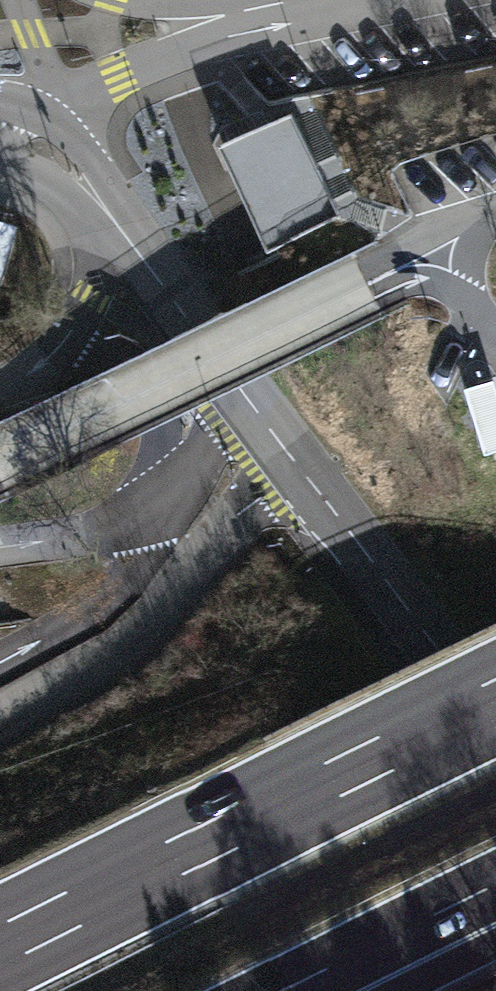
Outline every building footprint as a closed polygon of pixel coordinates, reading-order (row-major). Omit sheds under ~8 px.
[(345,221),(296,116),(216,154),(265,258),(345,221)] [(493,381),(463,390),(483,454),(495,450),(495,390),(493,381)]
